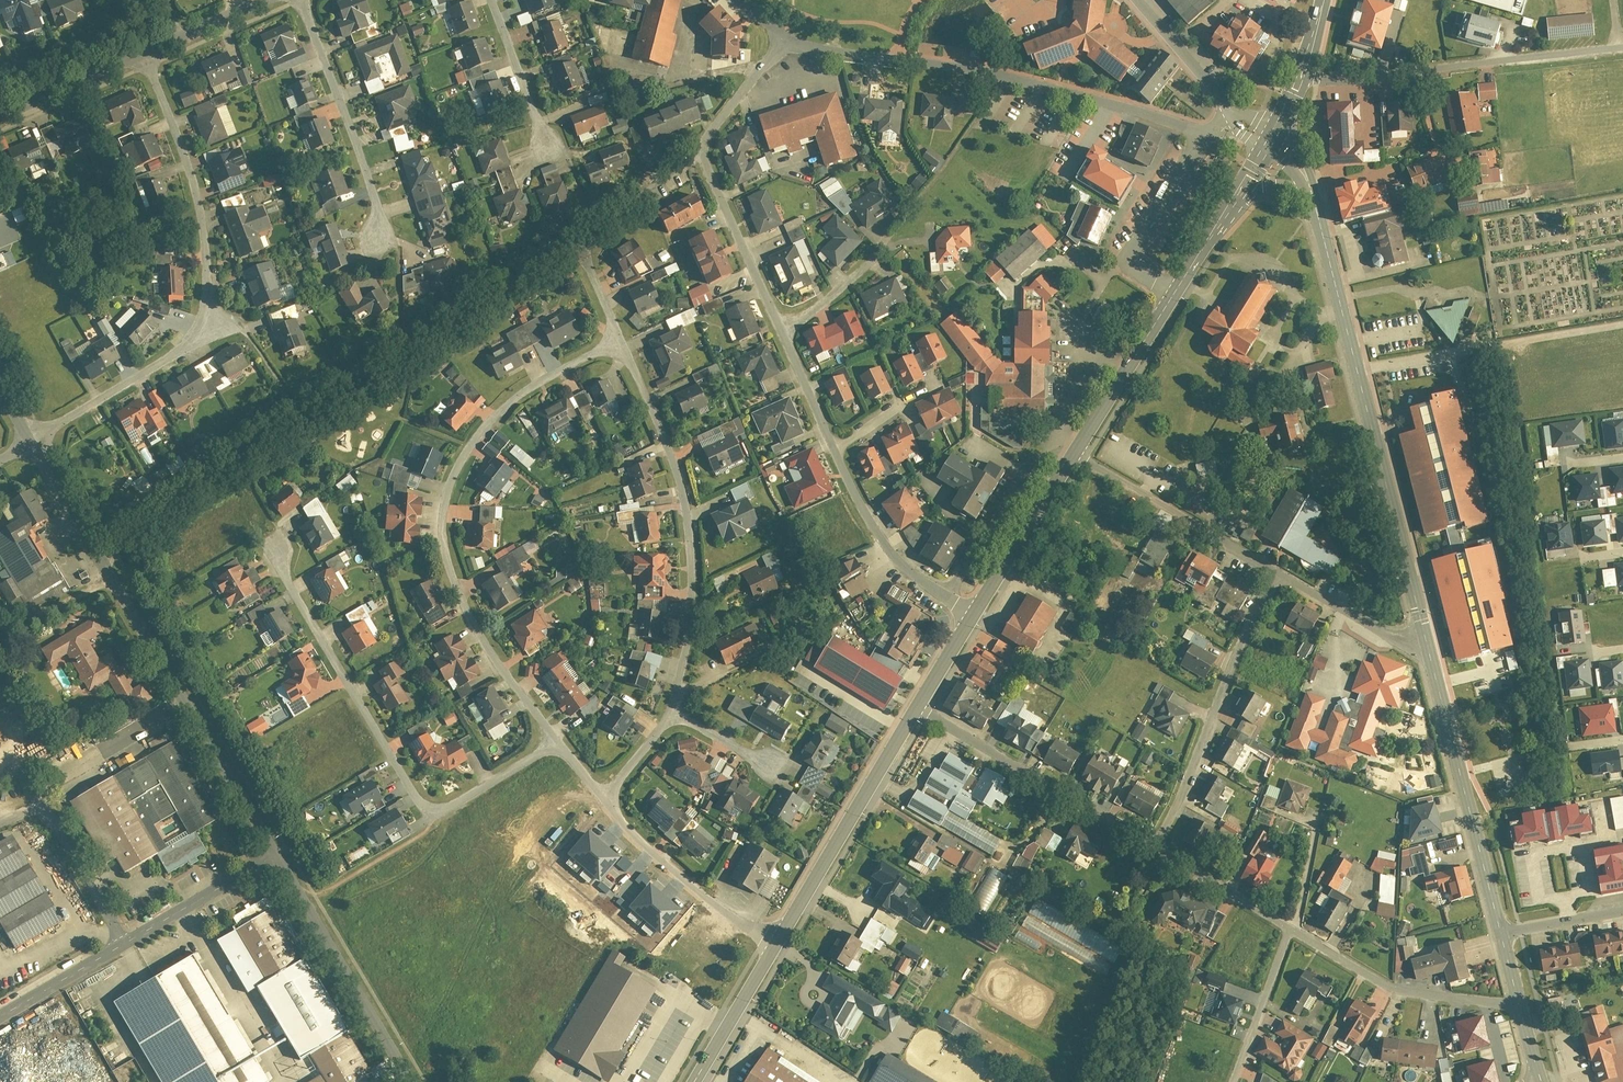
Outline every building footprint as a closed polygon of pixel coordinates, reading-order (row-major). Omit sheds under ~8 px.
[(1,27),(27,17),(20,0),(0,0),(0,25),(1,27)] [(51,31),(71,23),(69,18),(80,14),(75,0),(50,0),(41,4),(51,31)] [(333,4),(339,20),(333,22),(341,41),(368,31),(363,18),(368,16),(362,0),(345,0),(333,4)] [(528,17),(552,10),(549,0),(523,0),(528,17)] [(625,13),(628,3),(640,6),(642,0),(601,0),(600,6),(625,13)] [(661,63),(676,0),(642,0),(629,56),(661,63)] [(1075,51),(1113,82),(1133,57),(1095,27),(1101,0),(1067,0),(1063,24),(1018,46),(1030,72),(1075,51)] [(1175,25),(1202,2),(1201,0),(1154,0),(1175,25)] [(1406,13),(1408,2),(1396,0),(1395,0),(1393,10),(1406,13)] [(1522,17),(1527,0),(1459,0),(1522,17)] [(1380,52),(1392,10),(1362,1),(1350,44),(1380,52)] [(469,2),(446,10),(454,35),(477,27),(469,2)] [(402,17),(412,15),(410,4),(400,6),(402,17)] [(702,58),(730,59),(729,37),(735,35),(732,22),(727,22),(710,8),(692,24),(704,40),(702,58)] [(1215,55),(1246,73),(1264,42),(1256,37),(1260,30),(1236,16),(1226,33),(1219,29),(1211,43),(1214,45),(1211,49),(1217,53),(1215,55)] [(1457,41),(1462,42),(1466,17),(1462,16),(1457,41)] [(1592,16),(1548,21),(1550,43),(1594,38),(1592,16)] [(1524,19),(1522,26),(1533,29),(1534,22),(1524,19)] [(1501,28),(1471,20),(1465,43),(1495,51),(1496,45),(1500,46),(1504,34),(1500,33),(1501,28)] [(556,22),(539,28),(545,45),(541,46),(545,59),(567,51),(556,22)] [(284,25),(256,36),(264,55),(271,52),(275,61),(295,53),(284,25)] [(414,37),(423,33),(421,27),(411,31),(414,37)] [(397,35),(352,52),(363,82),(375,78),(369,61),(386,55),(395,81),(412,75),(397,35)] [(484,40),(457,48),(465,72),(492,64),(484,40)] [(1149,105),(1179,69),(1161,53),(1130,90),(1149,105)] [(225,55),(199,65),(209,90),(235,79),(225,55)] [(2,65),(6,74),(14,71),(10,61),(2,65)] [(575,62),(548,70),(556,96),(583,88),(575,62)] [(247,70),(237,73),(239,82),(227,85),(229,91),(252,86),(247,70)] [(307,78),(287,86),(296,110),(316,102),(307,78)] [(501,82),(476,90),(484,116),(509,109),(501,82)] [(1482,85),(1484,100),(1499,98),(1497,83),(1482,85)] [(856,160),(833,87),(750,112),(761,149),(779,143),(782,151),(795,147),(793,141),(808,137),(819,171),(856,160)] [(409,88),(374,100),(385,131),(410,122),(406,112),(416,108),(409,88)] [(874,142),(889,144),(891,133),(894,133),(901,96),(882,93),(881,97),(863,94),(864,92),(852,90),(848,114),(872,118),(870,130),(875,131),(874,142)] [(1446,96),(1456,139),(1483,133),(1474,90),(1446,96)] [(134,91),(107,102),(116,122),(129,116),(142,111),(134,91)] [(180,99),(192,94),(191,91),(179,96),(180,99)] [(928,123),(927,128),(945,130),(947,111),(964,113),(966,94),(944,91),(944,95),(916,91),(913,115),(918,116),(917,121),(928,123)] [(589,107),(606,102),(603,95),(587,100),(589,107)] [(656,119),(642,124),(649,144),(665,139),(664,136),(681,131),(679,127),(698,121),(691,100),(670,106),(670,109),(654,114),(656,119)] [(1353,105),(1326,107),(1330,156),(1356,154),(1353,105)] [(1389,137),(1409,136),(1407,105),(1387,107),(1389,137)] [(599,107),(568,118),(575,137),(606,126),(599,107)] [(1111,156),(1141,170),(1156,137),(1127,124),(1092,109),(1084,126),(1118,141),(1111,156)] [(217,110),(193,119),(204,147),(228,137),(217,110)] [(129,116),(134,127),(146,121),(142,111),(129,116)] [(70,154),(94,144),(83,117),(55,129),(59,139),(63,148),(67,147),(70,154)] [(323,118),(298,127),(308,154),(332,145),(323,118)] [(758,173),(751,155),(740,159),(736,148),(749,144),(745,134),(749,132),(745,122),(740,124),(717,133),(720,141),(713,144),(729,184),(758,173)] [(54,126),(43,131),(48,143),(59,139),(55,129),(54,126)] [(135,133),(121,139),(124,147),(128,146),(138,142),(135,133)] [(138,142),(128,146),(137,166),(164,155),(155,134),(138,142)] [(500,138),(481,144),(485,157),(478,160),(483,176),(509,168),(500,138)] [(35,139),(10,150),(18,170),(44,159),(39,148),(35,139)] [(45,163),(54,159),(47,145),(39,148),(44,159),(45,163)] [(618,148),(595,157),(601,171),(623,162),(618,148)] [(237,149),(204,162),(214,186),(247,173),(237,149)] [(922,158),(932,166),(930,170),(935,174),(945,162),(929,149),(922,158)] [(421,157),(400,164),(412,202),(439,193),(430,164),(423,166),(421,157)] [(160,160),(150,164),(152,171),(163,166),(160,160)] [(1416,191),(1447,181),(1440,160),(1409,170),(1416,191)] [(1086,191),(1116,206),(1128,183),(1131,176),(1108,165),(1106,170),(1093,164),(1085,181),(1068,173),(1061,186),(1083,197),(1086,191)] [(1486,186),(1504,182),(1501,165),(1483,169),(1486,186)] [(337,168),(312,178),(323,204),(348,194),(337,168)] [(150,173),(136,179),(140,188),(146,186),(154,182),(150,173)] [(836,177),(819,185),(825,198),(842,191),(836,177)] [(154,182),(146,186),(155,206),(172,199),(164,178),(154,182)] [(852,207),(865,229),(899,209),(882,182),(867,191),(870,196),(852,207)] [(562,184),(534,193),(542,217),(570,208),(562,184)] [(744,215),(753,235),(779,223),(761,184),(740,195),(748,213),(744,215)] [(1345,222),(1368,217),(1359,185),(1337,190),(1345,222)] [(526,218),(518,191),(493,199),(500,220),(507,217),(509,223),(526,218)] [(689,227),(707,217),(693,192),(675,202),(689,227)] [(439,193),(412,202),(423,243),(446,237),(443,228),(450,226),(439,193)] [(1071,237),(1090,246),(1103,216),(1083,208),(1084,205),(1070,199),(1059,226),(1073,232),(1071,237)] [(1457,204),(1459,217),(1494,213),(1493,203),(1478,205),(1477,201),(1457,204)] [(670,238),(689,227),(675,202),(656,212),(670,238)] [(247,206),(222,216),(239,258),(261,249),(256,236),(271,230),(262,207),(249,212),(247,206)] [(10,213),(16,224),(27,219),(22,207),(10,213)] [(1370,220),(1374,234),(1401,227),(1415,223),(1412,209),(1370,220)] [(821,255),(838,271),(864,242),(835,215),(819,232),(831,243),(821,255)] [(333,222),(303,235),(310,251),(318,247),(331,276),(352,266),(333,222)] [(1046,246),(1026,223),(974,269),(986,283),(999,271),(1007,281),(1046,246)] [(1383,268),(1410,261),(1401,227),(1374,234),(1383,268)] [(959,248),(969,247),(968,230),(949,231),(938,244),(940,264),(956,262),(956,253),(959,248)] [(709,290),(736,278),(716,231),(688,243),(709,290)] [(635,238),(611,254),(627,285),(656,271),(648,258),(635,238)] [(760,251),(779,298),(806,286),(787,240),(760,251)] [(0,254),(0,270),(11,266),(5,252),(0,254)] [(452,258),(422,265),(429,294),(459,286),(452,258)] [(270,263),(240,272),(252,310),(283,300),(270,263)] [(1214,313),(1204,306),(1188,331),(1205,342),(1200,349),(1201,356),(1212,362),(1220,362),(1225,353),(1241,364),(1259,335),(1249,329),(1275,287),(1242,267),(1214,313)] [(184,269),(161,270),(162,295),(186,294),(184,269)] [(853,292),(866,317),(900,300),(887,275),(853,292)] [(946,277),(933,285),(940,296),(953,288),(946,277)] [(1041,278),(1024,292),(1015,282),(994,299),(1004,310),(1031,342),(1068,310),(1041,278)] [(641,314),(664,303),(653,280),(630,291),(641,314)] [(353,283),(339,291),(355,322),(369,315),(373,318),(389,310),(377,288),(360,296),(353,283)] [(704,305),(708,315),(728,307),(742,342),(765,333),(751,297),(739,302),(737,298),(725,303),(723,298),(704,305)] [(172,305),(155,300),(152,310),(169,315),(172,305)] [(1450,352),(1469,303),(1453,305),(1451,311),(1424,315),(1450,352)] [(583,333),(570,309),(541,326),(555,349),(583,333)] [(578,314),(587,323),(592,318),(584,309),(578,314)] [(143,310),(123,330),(140,347),(160,327),(143,310)] [(1008,341),(1007,360),(1002,362),(950,310),(940,324),(983,383),(992,387),(991,402),(980,401),(980,429),(1011,449),(1021,448),(1020,411),(1043,412),(1044,345),(1008,341)] [(804,333),(816,364),(835,357),(833,353),(849,347),(851,351),(869,344),(858,315),(836,322),(838,328),(829,331),(826,325),(804,333)] [(109,319),(100,323),(108,336),(116,331),(109,319)] [(294,319),(272,327),(282,354),(304,345),(294,319)] [(687,369),(681,354),(696,348),(687,325),(651,339),(667,377),(687,369)] [(909,336),(922,367),(942,358),(930,328),(909,336)] [(758,371),(768,394),(781,388),(775,375),(780,373),(778,368),(781,366),(769,337),(734,352),(745,377),(758,371)] [(121,357),(110,338),(94,347),(96,350),(105,366),(121,357)] [(526,365),(513,342),(488,355),(501,379),(526,365)] [(74,344),(66,349),(79,371),(86,367),(82,358),(74,344)] [(233,346),(213,357),(225,378),(245,367),(233,346)] [(96,350),(82,358),(86,367),(93,378),(107,369),(105,366),(96,350)] [(898,387),(917,380),(906,351),(887,358),(898,387)] [(213,357),(192,369),(206,393),(209,397),(229,385),(225,378),(213,357)] [(1338,377),(1334,361),(1309,367),(1320,409),(1338,405),(1332,379),(1338,377)] [(865,398),(884,388),(872,363),(853,372),(865,398)] [(1053,383),(1053,366),(1044,366),(1044,383),(1053,383)] [(717,367),(691,374),(693,382),(719,374),(717,367)] [(192,369),(160,387),(173,411),(206,393),(192,369)] [(829,407),(848,398),(837,373),(818,381),(829,407)] [(619,398),(610,379),(590,388),(600,408),(619,398)] [(675,392),(686,417),(710,407),(699,382),(675,392)] [(928,429),(961,414),(950,392),(918,407),(928,429)] [(479,409),(462,394),(441,417),(458,432),(479,409)] [(582,420),(569,396),(537,414),(550,437),(582,420)] [(752,414),(762,434),(763,437),(778,431),(784,444),(805,434),(799,421),(802,420),(791,396),(752,414)] [(140,399),(114,414),(131,444),(140,439),(139,437),(145,433),(149,437),(166,427),(155,407),(147,412),(140,399)] [(1403,440),(1430,546),(1461,538),(1488,531),(1454,401),(1409,412),(1415,437),(1403,440)] [(1282,451),(1308,445),(1301,415),(1266,423),(1270,436),(1278,434),(1282,451)] [(1558,448),(1588,443),(1584,416),(1554,421),(1558,448)] [(714,475),(748,461),(737,436),(748,431),(741,417),(719,426),(724,437),(702,446),(714,475)] [(1622,448),(1622,418),(1604,421),(1608,450),(1622,448)] [(895,433),(896,436),(905,456),(918,450),(907,427),(895,433)] [(896,436),(884,442),(895,464),(907,458),(905,456),(896,436)] [(445,454),(422,444),(411,471),(434,480),(445,454)] [(175,450),(180,461),(190,457),(184,445),(175,450)] [(516,445),(509,453),(528,470),(534,462),(516,445)] [(781,474),(791,470),(799,466),(806,482),(787,490),(795,508),(836,490),(817,447),(777,464),(781,474)] [(870,479),(884,473),(873,451),(859,458),(870,479)] [(945,454),(929,482),(951,494),(944,507),(970,521),(998,472),(982,463),(977,472),(972,469),(945,454)] [(476,481),(497,498),(517,472),(495,456),(476,481)] [(177,457),(164,464),(171,476),(184,469),(177,457)] [(652,461),(629,469),(634,483),(630,484),(636,500),(659,493),(654,479),(658,477),(652,461)] [(1198,478),(1216,473),(1213,461),(1195,466),(1198,478)] [(1574,471),(1579,502),(1604,498),(1599,467),(1574,471)] [(1615,495),(1622,494),(1622,468),(1611,470),(1615,495)] [(349,475),(335,486),(342,495),(356,485),(349,475)] [(129,512),(155,496),(143,476),(132,483),(130,480),(123,484),(128,493),(124,496),(129,503),(125,505),(129,512)] [(747,531),(761,525),(762,525),(753,500),(758,498),(751,482),(729,491),(734,502),(708,512),(722,548),(750,537),(747,531)] [(283,516),(303,501),(290,483),(270,498),(283,516)] [(893,532),(915,517),(908,506),(914,502),(909,495),(906,497),(899,487),(874,505),(893,532)] [(1326,507),(1294,488),(1265,537),(1334,576),(1345,557),(1309,536),(1326,507)] [(34,490),(12,503),(22,520),(28,531),(50,517),(34,490)] [(421,494),(398,493),(398,505),(389,505),(388,529),(396,530),(396,543),(416,544),(416,543),(422,543),(422,524),(418,524),(419,517),(424,517),(425,497),(421,496),(421,494)] [(539,508),(543,499),(535,495),(531,504),(539,508)] [(663,540),(659,512),(637,516),(641,543),(663,540)] [(325,516),(303,528),(317,552),(339,540),(325,516)] [(915,552),(937,568),(958,539),(927,517),(916,532),(925,538),(915,552)] [(1554,551),(1575,548),(1571,519),(1550,522),(1554,551)] [(28,531),(22,520),(9,528),(19,544),(31,536),(28,531)] [(497,524),(474,523),(473,548),(495,549),(497,524)] [(1143,558),(1163,570),(1182,538),(1162,526),(1143,558)] [(9,528),(0,533),(0,553),(19,584),(37,574),(33,568),(19,544),(9,528)] [(1241,539),(1250,542),(1254,532),(1244,529),(1241,539)] [(31,536),(19,544),(33,568),(51,557),(37,533),(31,536)] [(1178,578),(1205,594),(1222,565),(1202,554),(1200,558),(1193,553),(1178,578)] [(668,555),(641,555),(641,556),(636,556),(636,576),(641,576),(640,587),(645,587),(645,601),(668,601),(668,555)] [(1136,555),(1125,575),(1132,579),(1144,560),(1136,555)] [(481,556),(466,561),(470,572),(485,567),(481,556)] [(858,559),(832,575),(842,591),(847,588),(853,598),(871,586),(866,579),(870,576),(858,559)] [(1119,570),(1124,572),(1129,564),(1124,561),(1119,570)] [(223,594),(252,579),(244,565),(215,580),(223,594)] [(760,565),(743,573),(757,605),(783,593),(770,566),(763,570),(760,565)] [(350,593),(336,569),(315,581),(329,605),(350,593)] [(1234,571),(1219,598),(1230,604),(1224,614),(1237,621),(1258,584),(1234,571)] [(522,598),(506,572),(484,585),(500,611),(522,598)] [(723,576),(711,581),(717,593),(728,588),(723,576)] [(231,610),(260,595),(252,579),(223,594),(231,610)] [(433,580),(411,592),(425,616),(446,604),(433,580)] [(574,590),(580,588),(577,580),(571,582),(574,590)] [(900,582),(893,584),(885,598),(900,606),(873,657),(904,676),(909,668),(913,670),(926,650),(923,649),(933,639),(931,637),(941,627),(938,615),(931,611),(933,608),(923,604),(925,601),(915,596),(917,592),(900,582)] [(1033,595),(1007,635),(1036,653),(1062,613),(1033,595)] [(1313,637),(1326,615),(1301,600),(1288,621),(1310,635),(1313,637)] [(264,605),(267,613),(280,609),(277,601),(264,605)] [(549,628),(537,608),(511,625),(517,635),(516,636),(526,652),(548,638),(543,631),(549,628)] [(299,633),(285,609),(263,622),(269,632),(262,636),(270,650),(299,633)] [(665,612),(642,610),(639,637),(662,639),(665,612)] [(1568,646),(1588,643),(1583,611),(1563,615),(1568,646)] [(1074,613),(1064,629),(1075,635),(1085,620),(1074,613)] [(94,621),(40,653),(49,669),(66,659),(88,696),(108,685),(127,718),(153,703),(143,687),(132,694),(109,657),(98,663),(88,645),(103,636),(94,621)] [(347,634),(360,657),(383,643),(370,621),(347,634)] [(758,651),(745,627),(716,643),(729,666),(758,651)] [(1195,644),(1207,651),(1212,642),(1190,630),(1185,638),(1195,644)] [(455,634),(436,645),(442,656),(436,660),(448,681),(456,676),(462,687),(483,674),(473,658),(469,660),(464,652),(470,649),(460,633),(456,635),(455,634)] [(1313,637),(1310,635),(1299,654),(1308,660),(1320,641),(1313,637)] [(873,657),(838,636),(828,652),(817,645),(809,659),(818,665),(816,669),(889,712),(909,678),(904,676),(873,657)] [(1024,654),(1002,640),(994,653),(989,650),(985,656),(981,654),(969,672),(978,677),(974,683),(987,691),(1007,661),(1016,666),(1024,654)] [(1183,664),(1208,678),(1220,658),(1207,651),(1195,644),(1183,664)] [(573,716),(591,702),(563,666),(571,660),(561,648),(543,662),(550,672),(542,678),(563,704),(561,705),(566,712),(568,710),(573,716)] [(319,670),(309,653),(290,664),(295,672),(295,679),(284,685),(295,703),(313,692),(319,670)] [(1298,719),(1288,746),(1308,754),(1313,740),(1323,743),(1317,759),(1353,772),(1356,764),(1361,762),(1359,754),(1354,752),(1356,748),(1380,757),(1390,731),(1382,728),(1391,703),(1403,707),(1413,678),(1407,676),(1410,666),(1379,654),(1376,663),(1367,660),(1355,691),(1362,694),(1360,701),(1354,698),(1351,699),(1350,697),(1340,702),(1341,704),(1339,706),(1337,711),(1335,710),(1328,731),(1318,728),(1329,699),(1310,692),(1300,720),(1298,719)] [(1321,667),(1328,670),(1331,659),(1318,654),(1314,665),(1321,667)] [(659,668),(632,659),(625,683),(648,690),(652,681),(655,681),(659,668)] [(1572,691),(1595,688),(1590,659),(1568,663),(1572,691)] [(377,688),(393,714),(412,702),(400,682),(409,676),(400,661),(382,672),(388,681),(377,688)] [(1622,686),(1622,662),(1603,665),(1606,689),(1622,686)] [(1321,667),(1314,665),(1310,678),(1317,680),(1321,667)] [(1039,667),(1033,679),(1042,684),(1048,672),(1039,667)] [(962,682),(947,707),(985,729),(996,711),(974,698),(978,692),(962,682)] [(794,696),(773,684),(766,695),(787,707),(794,696)] [(509,709),(495,686),(474,699),(487,721),(509,709)] [(1152,713),(1159,718),(1169,700),(1172,701),(1177,692),(1168,686),(1152,713)] [(1247,717),(1258,724),(1271,702),(1248,688),(1234,710),(1247,717)] [(1160,727),(1179,739),(1194,714),(1172,701),(1169,700),(1159,718),(1158,719),(1163,722),(1160,727)] [(1002,714),(1007,706),(1001,703),(997,711),(1002,714)] [(1584,739),(1621,733),(1616,703),(1579,709),(1584,739)] [(637,719),(617,705),(604,724),(624,738),(637,719)] [(795,724),(762,705),(753,722),(785,741),(795,724)] [(451,712),(441,717),(447,727),(456,722),(451,712)] [(831,714),(824,726),(842,736),(849,725),(831,714)] [(1019,715),(1005,738),(1026,751),(1041,727),(1019,715)] [(262,732),(268,729),(262,717),(246,726),(254,741),(264,736),(262,732)] [(1239,730),(1258,741),(1266,729),(1258,724),(1247,717),(1239,730)] [(1135,737),(1145,743),(1153,729),(1143,723),(1135,737)] [(1236,727),(1230,737),(1248,748),(1259,755),(1265,745),(1258,741),(1239,730),(1236,727)] [(838,743),(818,732),(802,760),(823,771),(838,743)] [(148,744),(152,751),(173,741),(169,734),(148,744)] [(424,765),(439,768),(443,746),(439,744),(433,734),(413,746),(424,765)] [(1216,755),(1236,767),(1248,748),(1230,737),(1228,736),(1216,755)] [(677,741),(678,750),(696,749),(695,739),(677,741)] [(1059,740),(1045,764),(1070,778),(1084,754),(1059,740)] [(458,742),(448,747),(443,746),(439,768),(452,771),(470,761),(458,742)] [(221,821),(175,743),(67,807),(105,870),(115,863),(124,878),(156,859),(169,851),(166,846),(155,829),(176,817),(186,834),(190,840),(196,837),(221,821)] [(1144,761),(1153,766),(1160,755),(1151,749),(1144,761)] [(127,751),(122,753),(125,761),(130,759),(127,751)] [(979,767),(952,751),(942,769),(938,767),(928,786),(931,787),(927,794),(921,790),(911,807),(943,825),(952,809),(970,820),(981,800),(973,795),(982,779),(974,774),(979,767)] [(715,766),(688,752),(675,776),(702,790),(715,766)] [(1619,760),(1619,753),(1591,757),(1594,776),(1621,773),(1621,772),(1619,760)] [(1099,755),(1084,780),(1113,797),(1128,771),(1099,755)] [(45,762),(48,768),(60,763),(57,757),(45,762)] [(725,765),(719,774),(727,779),(732,770),(725,765)] [(373,768),(357,777),(360,783),(376,774),(373,768)] [(1010,781),(988,768),(982,779),(973,795),(981,800),(995,808),(1010,781)] [(1212,802),(1218,806),(1222,799),(1231,784),(1213,772),(1199,794),(1212,802)] [(1439,778),(1432,778),(1432,787),(1440,787),(1439,778)] [(763,796),(734,779),(719,805),(733,813),(736,807),(751,815),(763,796)] [(1280,806),(1302,814),(1304,807),(1307,808),(1314,789),(1291,780),(1287,790),(1280,806)] [(381,803),(370,784),(342,801),(352,820),(381,803)] [(1280,806),(1287,790),(1272,785),(1264,806),(1278,812),(1280,806)] [(1139,787),(1129,804),(1153,818),(1163,801),(1139,787)] [(807,800),(786,788),(771,813),(793,825),(807,800)] [(1421,805),(1437,801),(1436,796),(1420,799),(1421,805)] [(685,814),(665,797),(650,815),(669,832),(685,814)] [(1611,799),(1614,830),(1622,829),(1622,798),(1611,799)] [(1233,806),(1222,799),(1218,806),(1212,802),(1208,809),(1225,819),(1233,806)] [(1414,842),(1447,835),(1439,802),(1416,808),(1414,842)] [(1569,842),(1568,837),(1599,832),(1596,815),(1586,817),(1584,805),(1560,809),(1561,813),(1552,814),(1551,811),(1527,815),(1529,828),(1519,829),(1522,846),(1550,841),(1551,845),(1569,842)] [(407,832),(396,814),(367,830),(378,849),(407,832)] [(1185,838),(1205,849),(1217,828),(1197,817),(1185,838)] [(1232,840),(1238,829),(1225,822),(1219,833),(1232,840)] [(1106,838),(1078,823),(1062,853),(1079,862),(1084,852),(1096,858),(1106,838)] [(1256,858),(1259,859),(1263,854),(1274,836),(1261,828),(1247,852),(1256,858)] [(714,844),(697,829),(684,845),(701,859),(714,844)] [(604,846),(588,832),(568,856),(583,869),(604,846)] [(939,843),(922,833),(910,854),(926,864),(939,843)] [(207,855),(196,837),(190,840),(186,834),(166,846),(169,851),(156,859),(168,878),(188,866),(190,870),(198,865),(196,861),(207,855)] [(1441,842),(1444,852),(1462,847),(1459,837),(1441,842)] [(0,847),(0,930),(15,954),(63,926),(12,840),(0,847)] [(782,859),(753,842),(732,879),(761,896),(782,859)] [(1028,842),(1023,858),(1033,861),(1038,845),(1028,842)] [(1427,876),(1434,875),(1427,845),(1405,851),(1404,870),(1412,868),(1414,877),(1427,873),(1427,876)] [(619,859),(604,846),(583,869),(599,883),(619,859)] [(1622,892),(1622,846),(1594,852),(1597,870),(1603,869),(1605,877),(1599,878),(1602,896),(1622,892)] [(1384,868),(1394,870),(1397,855),(1376,851),(1372,871),(1382,873),(1384,868)] [(975,874),(984,860),(974,853),(964,868),(975,874)] [(1245,877),(1265,889),(1280,864),(1263,854),(1259,859),(1256,858),(1245,877)] [(1334,888),(1339,891),(1355,864),(1339,855),(1329,873),(1324,882),(1334,888)] [(1024,873),(1030,862),(1019,856),(1013,867),(1024,873)] [(916,881),(885,861),(875,877),(888,885),(879,900),(925,928),(935,912),(907,895),(916,881)] [(1453,902),(1477,896),(1470,866),(1434,875),(1427,876),(1426,877),(1430,892),(1443,888),(1445,894),(1451,892),(1453,902)] [(984,917),(1007,877),(993,868),(969,909),(984,917)] [(1324,882),(1329,873),(1324,870),(1317,881),(1322,884),(1324,882)] [(1399,917),(1400,877),(1384,874),(1380,914),(1399,917)] [(665,898),(650,885),(629,909),(645,922),(665,898)] [(1197,931),(1209,908),(1170,887),(1154,917),(1167,924),(1174,912),(1187,919),(1184,924),(1197,931)] [(1333,898),(1352,908),(1356,900),(1339,891),(1334,888),(1330,896),(1333,898)] [(681,912),(665,898),(645,922),(660,935),(681,912)] [(1319,922),(1337,933),(1352,908),(1333,898),(1319,922)] [(1028,917),(1117,960),(1124,947),(1112,941),(1113,938),(1036,900),(1028,917)] [(266,901),(232,921),(238,932),(214,946),(247,1001),(255,996),(299,1069),(310,1062),(320,1079),(315,1081),(361,1081),(370,1076),(303,964),(309,960),(287,923),(281,926),(266,901)] [(1027,917),(1021,928),(1089,964),(1094,954),(1027,917)] [(962,934),(996,952),(1005,937),(970,918),(962,934)] [(1400,933),(1409,937),(1414,924),(1405,920),(1400,933)] [(1016,937),(1038,951),(1042,945),(1020,930),(1016,937)] [(864,942),(845,931),(832,956),(850,966),(864,942)] [(1601,959),(1622,956),(1622,932),(1597,936),(1601,959)] [(907,941),(901,953),(917,962),(924,951),(907,941)] [(1452,984),(1475,978),(1465,941),(1443,947),(1437,948),(1434,955),(1416,960),(1421,979),(1449,972),(1452,984)] [(1583,944),(1543,951),(1548,975),(1587,968),(1583,944)] [(1404,961),(1414,959),(1411,946),(1402,948),(1404,961)] [(546,1050),(599,1081),(606,1081),(622,1056),(615,1051),(653,989),(617,967),(622,959),(608,950),(546,1050)] [(895,971),(907,976),(912,961),(901,957),(895,971)] [(1193,957),(1189,968),(1196,970),(1200,959),(1193,957)] [(113,1008),(157,1081),(264,1081),(192,961),(113,1008)] [(904,1014),(834,973),(826,987),(840,996),(834,1006),(828,1002),(816,1022),(844,1039),(862,1010),(894,1029),(904,1014)] [(1223,991),(1226,978),(1206,973),(1203,986),(1223,991)] [(1323,986),(1304,977),(1286,1012),(1298,1018),(1309,996),(1316,1000),(1323,986)] [(889,981),(884,994),(894,998),(899,985),(889,981)] [(1246,1002),(1223,994),(1215,1015),(1238,1024),(1246,1002)] [(1549,999),(1549,1010),(1562,1009),(1561,999),(1549,999)] [(1378,1013),(1357,1000),(1345,1019),(1347,1021),(1335,1040),(1354,1052),(1378,1013)] [(1576,1017),(1596,1081),(1622,1081),(1622,1025),(1610,1029),(1604,1008),(1576,1017)] [(986,1033),(946,1011),(938,1025),(978,1048),(986,1033)] [(1200,1025),(1202,1020),(1186,1013),(1184,1017),(1200,1025)] [(1482,1020),(1449,1027),(1455,1055),(1488,1048),(1482,1020)] [(1283,1021),(1275,1036),(1285,1042),(1280,1051),(1264,1041),(1254,1058),(1287,1077),(1290,1081),(1301,1081),(1302,1080),(1302,1076),(1300,1071),(1298,1070),(1315,1040),(1283,1021)] [(1438,1050),(1384,1042),(1381,1066),(1434,1073),(1438,1050)] [(1312,1057),(1321,1061),(1327,1047),(1318,1044),(1312,1057)] [(1376,1060),(1379,1050),(1364,1047),(1360,1064),(1368,1066),(1369,1058),(1376,1060)] [(772,1049),(751,1081),(823,1081),(772,1049)] [(891,1053),(873,1081),(938,1081),(891,1053)] [(112,1072),(118,1081),(148,1081),(135,1059),(112,1072)] [(1442,1081),(1451,1081),(1448,1059),(1439,1060),(1442,1081)] [(1460,1074),(1462,1081),(1498,1081),(1494,1066),(1460,1074)]
